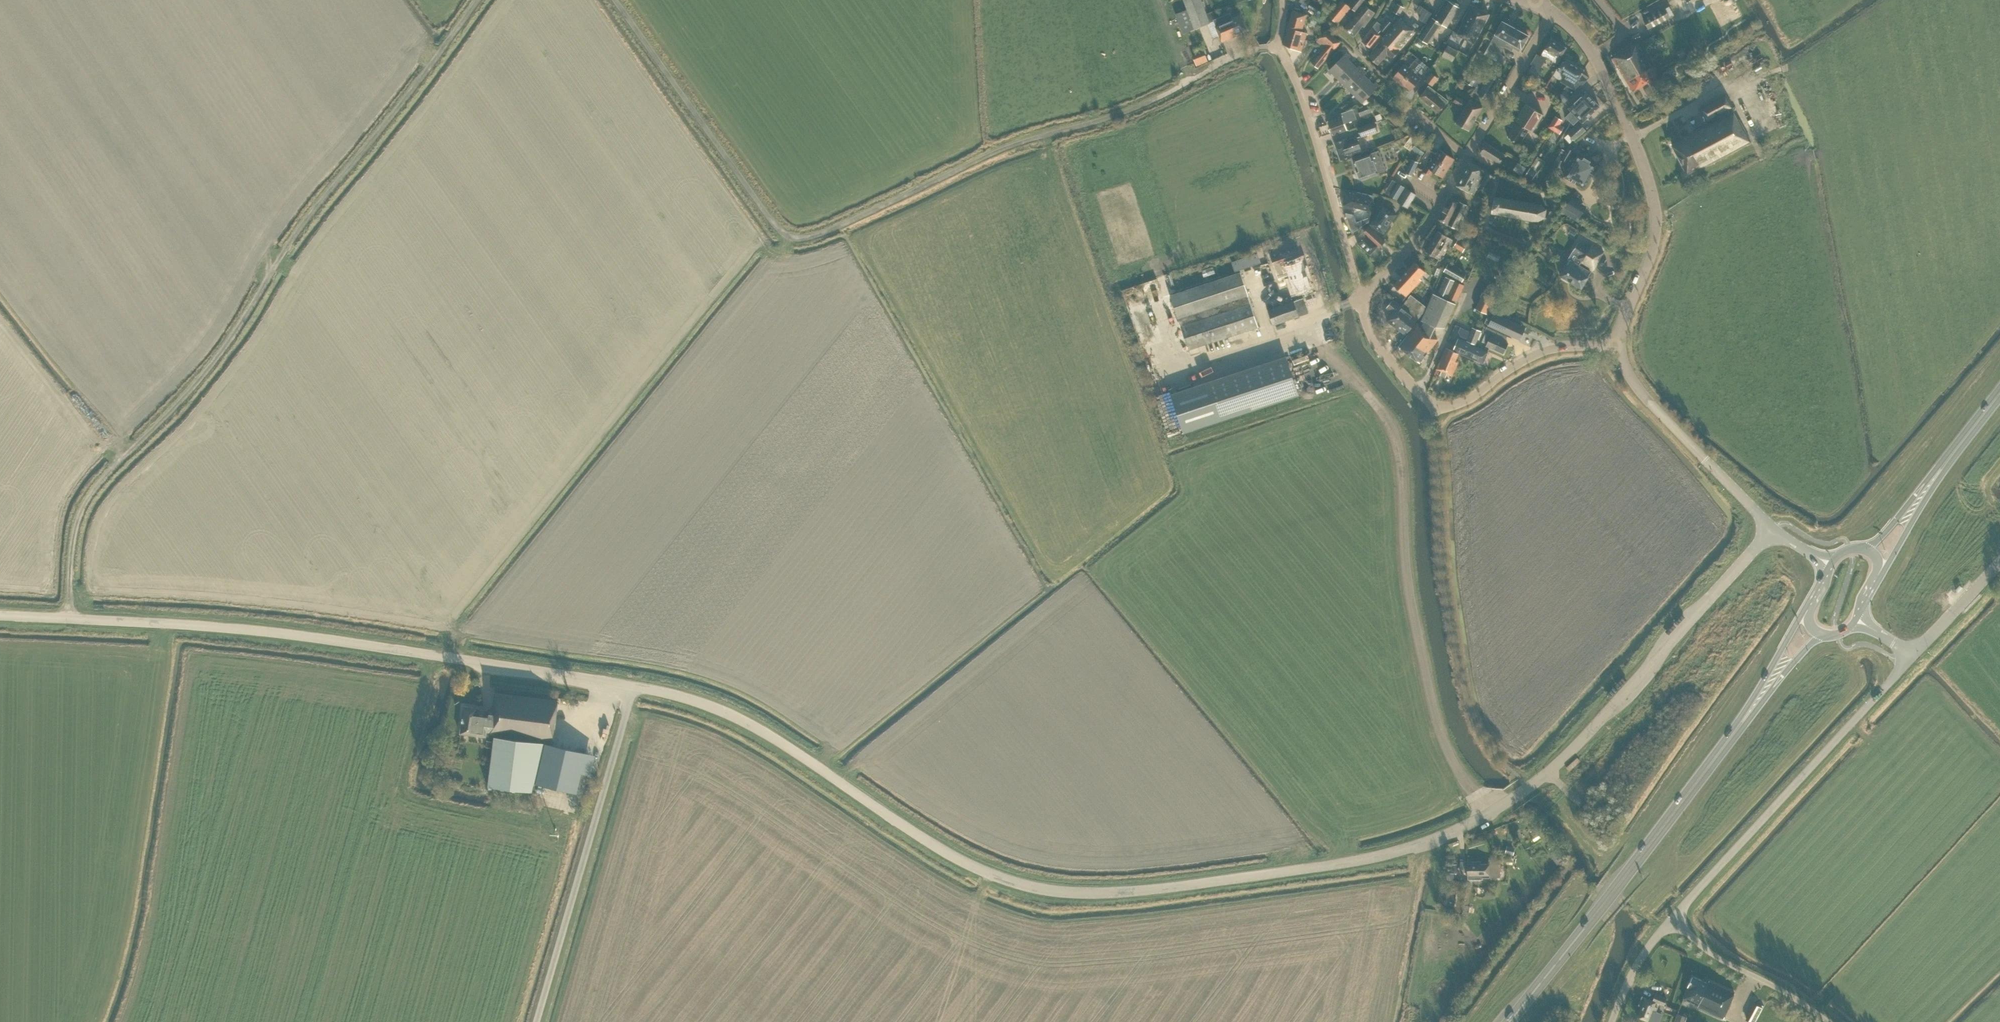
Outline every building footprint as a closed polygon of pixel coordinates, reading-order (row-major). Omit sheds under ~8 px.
[(1188,10),(1195,29),(1210,22),(1202,0),(1184,0),(1188,10)] [(1338,23),(1351,7),(1354,10),(1347,19),(1350,22),(1344,29),(1354,36),(1363,25),(1364,27),(1375,13),(1364,4),(1366,1),(1365,0),(1352,0),(1348,4),(1343,0),(1341,0),(1328,16),(1338,23)] [(1434,19),(1433,18),(1419,38),(1427,43),(1441,23),(1447,27),(1459,7),(1448,0),(1446,0),(1434,19)] [(1393,12),(1399,15),(1404,7),(1398,4),(1393,12)] [(1471,5),(1463,20),(1464,21),(1457,35),(1474,44),(1490,14),(1471,5)] [(1664,8),(1643,19),(1648,29),(1670,18),(1664,8)] [(1288,29),(1283,45),(1301,51),(1307,33),(1302,31),(1307,14),(1293,9),(1287,29),(1288,29)] [(1392,20),(1396,16),(1388,9),(1384,13),(1392,20)] [(1427,9),(1420,19),(1425,23),(1432,13),(1427,9)] [(1195,29),(1188,10),(1178,13),(1185,32),(1195,29)] [(1236,34),(1247,29),(1240,14),(1232,18),(1230,13),(1214,20),(1216,25),(1215,25),(1222,42),(1236,36),(1236,34)] [(1394,25),(1393,24),(1379,41),(1382,43),(1369,57),(1378,65),(1388,54),(1393,58),(1416,32),(1400,18),(1394,25)] [(1362,41),(1373,49),(1379,41),(1393,24),(1387,19),(1382,25),(1378,22),(1362,41)] [(1529,35),(1503,21),(1495,34),(1484,54),(1501,64),(1505,57),(1501,54),(1505,46),(1512,51),(1513,48),(1520,51),(1529,35)] [(1317,40),(1321,44),(1323,43),(1327,46),(1312,63),(1318,68),(1341,42),(1326,30),(1317,40)] [(1566,48),(1550,39),(1542,54),(1557,63),(1566,48)] [(1612,59),(1633,91),(1658,76),(1638,43),(1612,59)] [(1443,57),(1453,62),(1459,51),(1450,45),(1443,57)] [(1193,55),(1197,66),(1208,62),(1204,51),(1193,55)] [(1329,70),(1338,78),(1352,63),(1348,59),(1350,57),(1346,53),(1329,70)] [(1537,68),(1541,61),(1537,58),(1533,66),(1537,68)] [(1565,58),(1558,71),(1566,75),(1563,80),(1577,90),(1586,81),(1580,76),(1584,70),(1565,58)] [(1409,68),(1404,64),(1393,77),(1401,85),(1419,64),(1418,63),(1415,60),(1409,68)] [(1418,63),(1419,64),(1401,85),(1410,92),(1421,79),(1416,75),(1423,67),(1426,70),(1428,66),(1421,60),(1418,63)] [(1338,78),(1346,86),(1363,69),(1359,66),(1357,68),(1352,63),(1338,78)] [(1346,86),(1354,94),(1369,80),(1364,75),(1366,73),(1363,69),(1346,86)] [(1473,92),(1487,100),(1499,80),(1485,72),(1480,80),(1477,78),(1480,74),(1473,70),(1466,82),(1472,86),(1473,85),(1476,87),(1473,92)] [(1439,79),(1432,73),(1426,80),(1432,86),(1439,79)] [(1369,80),(1354,94),(1363,103),(1379,86),(1375,82),(1373,84),(1369,80)] [(1420,97),(1439,112),(1448,101),(1428,86),(1420,97)] [(1566,90),(1563,93),(1560,90),(1556,94),(1565,103),(1572,95),(1566,90)] [(1571,111),(1566,117),(1570,121),(1575,115),(1593,98),(1586,91),(1568,108),(1571,111)] [(1673,146),(1687,173),(1696,168),(1697,171),(1751,142),(1739,120),(1738,120),(1734,112),(1730,115),(1728,112),(1734,110),(1726,95),(1700,109),(1707,122),(1717,116),(1718,119),(1683,138),(1684,140),(1673,146)] [(1453,102),(1461,107),(1464,100),(1456,96),(1453,102)] [(1575,115),(1570,121),(1573,125),(1579,119),(1582,123),(1600,106),(1593,98),(1575,115)] [(1483,107),(1470,100),(1456,123),(1469,130),(1483,107)] [(1515,120),(1517,122),(1508,137),(1520,144),(1529,129),(1532,132),(1543,115),(1526,103),(1515,120)] [(1357,108),(1360,116),(1372,112),(1369,104),(1357,108)] [(1328,121),(1333,134),(1347,130),(1345,123),(1356,119),(1353,109),(1341,114),(1342,116),(1328,121)] [(1556,116),(1549,127),(1555,130),(1560,133),(1564,127),(1560,124),(1563,120),(1556,116)] [(1357,127),(1360,137),(1378,131),(1374,121),(1357,127)] [(1586,130),(1579,122),(1568,133),(1575,141),(1586,130)] [(1398,138),(1406,135),(1403,126),(1395,129),(1398,138)] [(1335,142),(1341,160),(1363,152),(1359,140),(1358,140),(1357,136),(1347,140),(1346,139),(1335,142)] [(1412,149),(1422,156),(1427,148),(1417,141),(1412,149)] [(1505,155),(1487,143),(1481,153),(1499,164),(1505,155)] [(1560,159),(1567,163),(1568,162),(1570,157),(1574,151),(1567,147),(1560,159)] [(1428,149),(1425,153),(1449,168),(1454,159),(1439,149),(1436,154),(1428,149)] [(1353,160),(1360,179),(1385,170),(1379,151),(1353,160)] [(1425,153),(1423,158),(1431,163),(1428,168),(1426,167),(1423,171),(1430,176),(1433,171),(1443,177),(1449,168),(1425,153)] [(1584,188),(1597,165),(1577,153),(1574,159),(1570,157),(1568,162),(1571,164),(1564,177),(1584,188)] [(1412,160),(1406,173),(1412,176),(1418,162),(1412,160)] [(1469,163),(1463,174),(1480,183),(1486,172),(1469,163)] [(1517,163),(1513,170),(1521,174),(1525,167),(1517,163)] [(1525,175),(1532,180),(1535,174),(1529,170),(1525,175)] [(1487,173),(1483,180),(1490,184),(1493,177),(1487,173)] [(1474,194),(1478,187),(1479,187),(1481,184),(1480,183),(1463,174),(1457,185),(1474,194)] [(1486,191),(1490,184),(1483,180),(1481,184),(1479,187),(1486,191)] [(1390,194),(1397,198),(1404,186),(1398,182),(1390,194)] [(1398,202),(1408,208),(1416,195),(1406,188),(1398,202)] [(1348,190),(1343,208),(1353,210),(1354,207),(1370,211),(1374,196),(1348,190)] [(1450,197),(1438,220),(1455,228),(1467,205),(1450,197)] [(1546,209),(1541,205),(1538,204),(1494,197),(1493,202),(1492,208),(1491,213),(1539,220),(1545,217),(1546,209)] [(1565,208),(1580,217),(1583,211),(1579,209),(1582,204),(1571,198),(1565,208)] [(1371,224),(1384,233),(1397,214),(1384,206),(1371,224)] [(1363,226),(1361,220),(1356,222),(1353,214),(1345,213),(1351,233),(1363,226)] [(1357,242),(1370,254),(1378,246),(1379,248),(1385,242),(1369,227),(1363,233),(1365,234),(1357,242)] [(1438,231),(1425,251),(1439,260),(1452,239),(1438,231)] [(1467,244),(1458,239),(1453,247),(1463,252),(1467,244)] [(1592,271),(1604,252),(1587,242),(1584,246),(1578,243),(1569,257),(1571,258),(1560,275),(1582,288),(1592,271)] [(1258,254),(1233,262),(1236,270),(1260,262),(1258,254)] [(1294,262),(1292,255),(1273,262),(1278,279),(1289,275),(1294,291),(1311,285),(1302,260),(1294,262)] [(1404,273),(1394,285),(1406,296),(1416,285),(1421,280),(1420,278),(1426,272),(1415,262),(1404,273)] [(1466,274),(1448,264),(1444,271),(1462,281),(1466,274)] [(1258,326),(1241,272),(1171,295),(1189,349),(1258,326)] [(1158,293),(1171,289),(1167,276),(1154,280),(1158,293)] [(1438,293),(1457,301),(1464,285),(1446,277),(1438,293)] [(1417,323),(1399,347),(1420,363),(1438,340),(1431,334),(1436,327),(1445,327),(1456,304),(1433,294),(1421,321),(1422,321),(1419,325),(1417,323)] [(1387,320),(1406,335),(1423,312),(1425,306),(1411,295),(1402,306),(1393,299),(1386,308),(1393,313),(1387,320)] [(1303,298),(1268,310),(1273,325),(1309,313),(1303,298)] [(1490,311),(1485,322),(1489,324),(1520,339),(1524,332),(1529,334),(1531,328),(1519,322),(1518,324),(1494,313),(1490,311)] [(1472,328),(1467,341),(1476,344),(1481,331),(1472,328)] [(1480,341),(1485,343),(1489,334),(1484,332),(1480,341)] [(1487,346),(1503,353),(1508,343),(1491,335),(1487,346)] [(1458,339),(1453,351),(1459,353),(1459,352),(1483,363),(1488,351),(1458,339)] [(1456,360),(1459,353),(1453,351),(1445,347),(1436,369),(1442,371),(1440,375),(1445,377),(1447,373),(1452,376),(1458,361),(1456,360)] [(1225,375),(1245,369),(1241,357),(1222,363),(1225,375)] [(1206,383),(1170,395),(1182,433),(1218,421),(1206,383)] [(575,770),(580,749),(553,743),(558,701),(494,693),(492,711),(486,710),(486,714),(478,713),(478,708),(463,706),(460,734),(485,737),(485,736),(489,737),(490,734),(545,741),(545,742),(494,736),(488,788),(531,793),(533,784),(562,790),(566,769),(581,772),(581,771),(575,770)] [(1513,855),(1515,847),(1507,845),(1505,853),(1513,855)] [(1500,864),(1481,864),(1481,861),(1468,861),(1468,875),(1482,875),(1482,877),(1490,877),(1500,877),(1500,864)] [(1448,892),(1446,903),(1455,904),(1456,893),(1448,892)] [(1686,999),(1697,1004),(1696,1006),(1724,1018),(1735,992),(1709,981),(1708,983),(1694,977),(1689,988),(1690,989),(1686,999)] [(1667,998),(1656,994),(1653,1000),(1642,996),(1639,1005),(1642,1006),(1637,1017),(1651,1021),(1659,1021),(1662,1014),(1656,1011),(1659,1003),(1664,1005),(1667,998)] [(1749,1018),(1755,1021),(1758,1021),(1766,1007),(1757,1003),(1749,1018)] [(1686,1017),(1677,1013),(1674,1021),(1684,1021),(1686,1017)]
